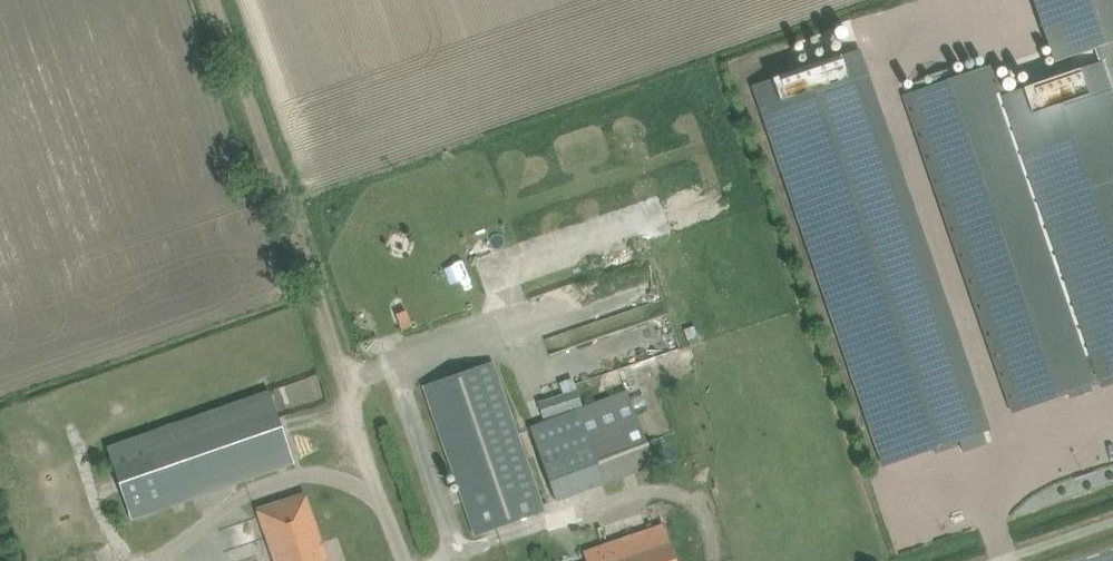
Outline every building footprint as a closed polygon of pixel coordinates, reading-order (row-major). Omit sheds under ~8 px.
[(1054,63),(1095,49),(1100,61),(1112,100),(1112,0),(1033,0),(1054,63)] [(753,86),(884,466),(935,449),(937,454),(957,446),(956,442),(960,441),(963,451),(987,443),(983,433),(991,430),(860,49),(753,86)] [(955,243),(1013,413),(1101,383),(1100,381),(1112,377),(1112,100),(1100,61),(1001,96),(991,65),(903,96),(955,243)] [(424,385),(476,535),(544,511),(492,361),(496,360),(449,225),(349,260),(396,395),(424,385)] [(269,390),(168,426),(109,446),(134,518),(294,463),(269,390)] [(628,392),(561,417),(530,429),(557,502),(588,489),(654,465),(628,392)] [(322,543),(312,513),(264,529),(270,547),(275,560),(328,560),(322,543)] [(687,516),(584,552),(587,560),(703,560),(687,516)]
